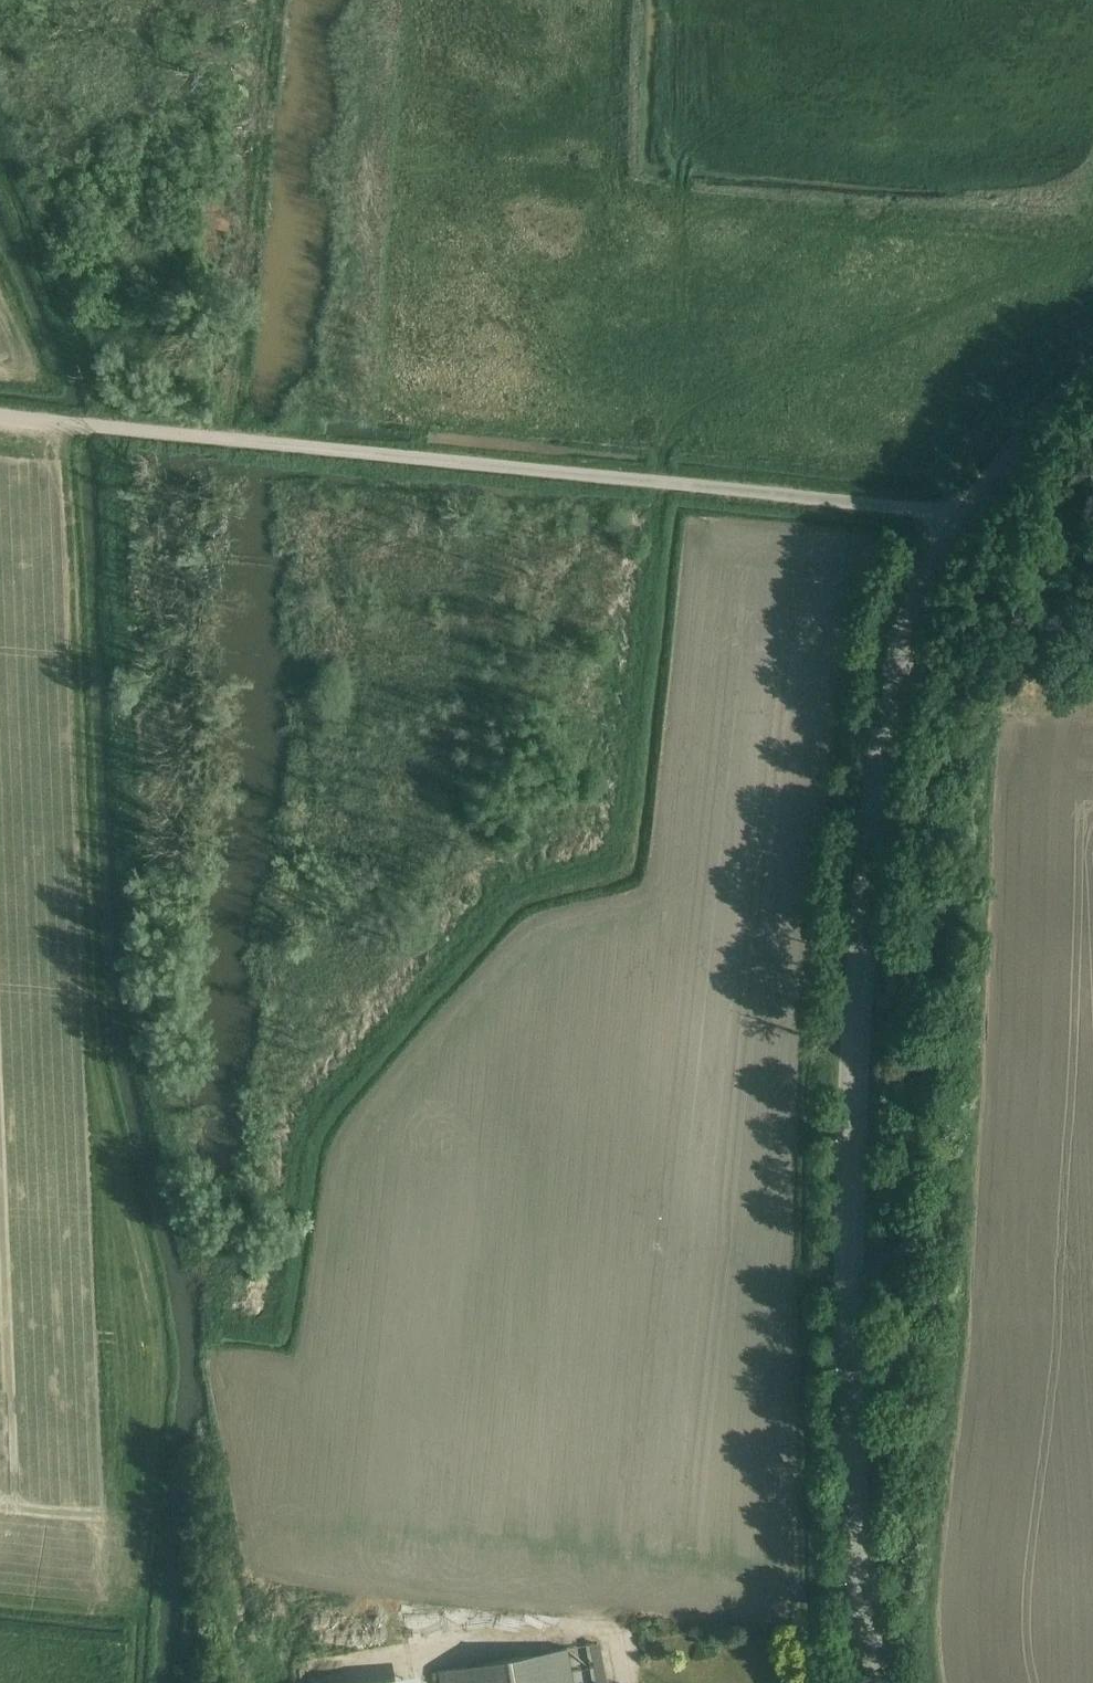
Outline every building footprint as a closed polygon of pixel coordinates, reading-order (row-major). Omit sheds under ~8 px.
[(568,1649),(438,1672),(440,1682),(574,1682),(568,1649)] [(319,1682),(422,1682),(419,1667),(319,1682)]
